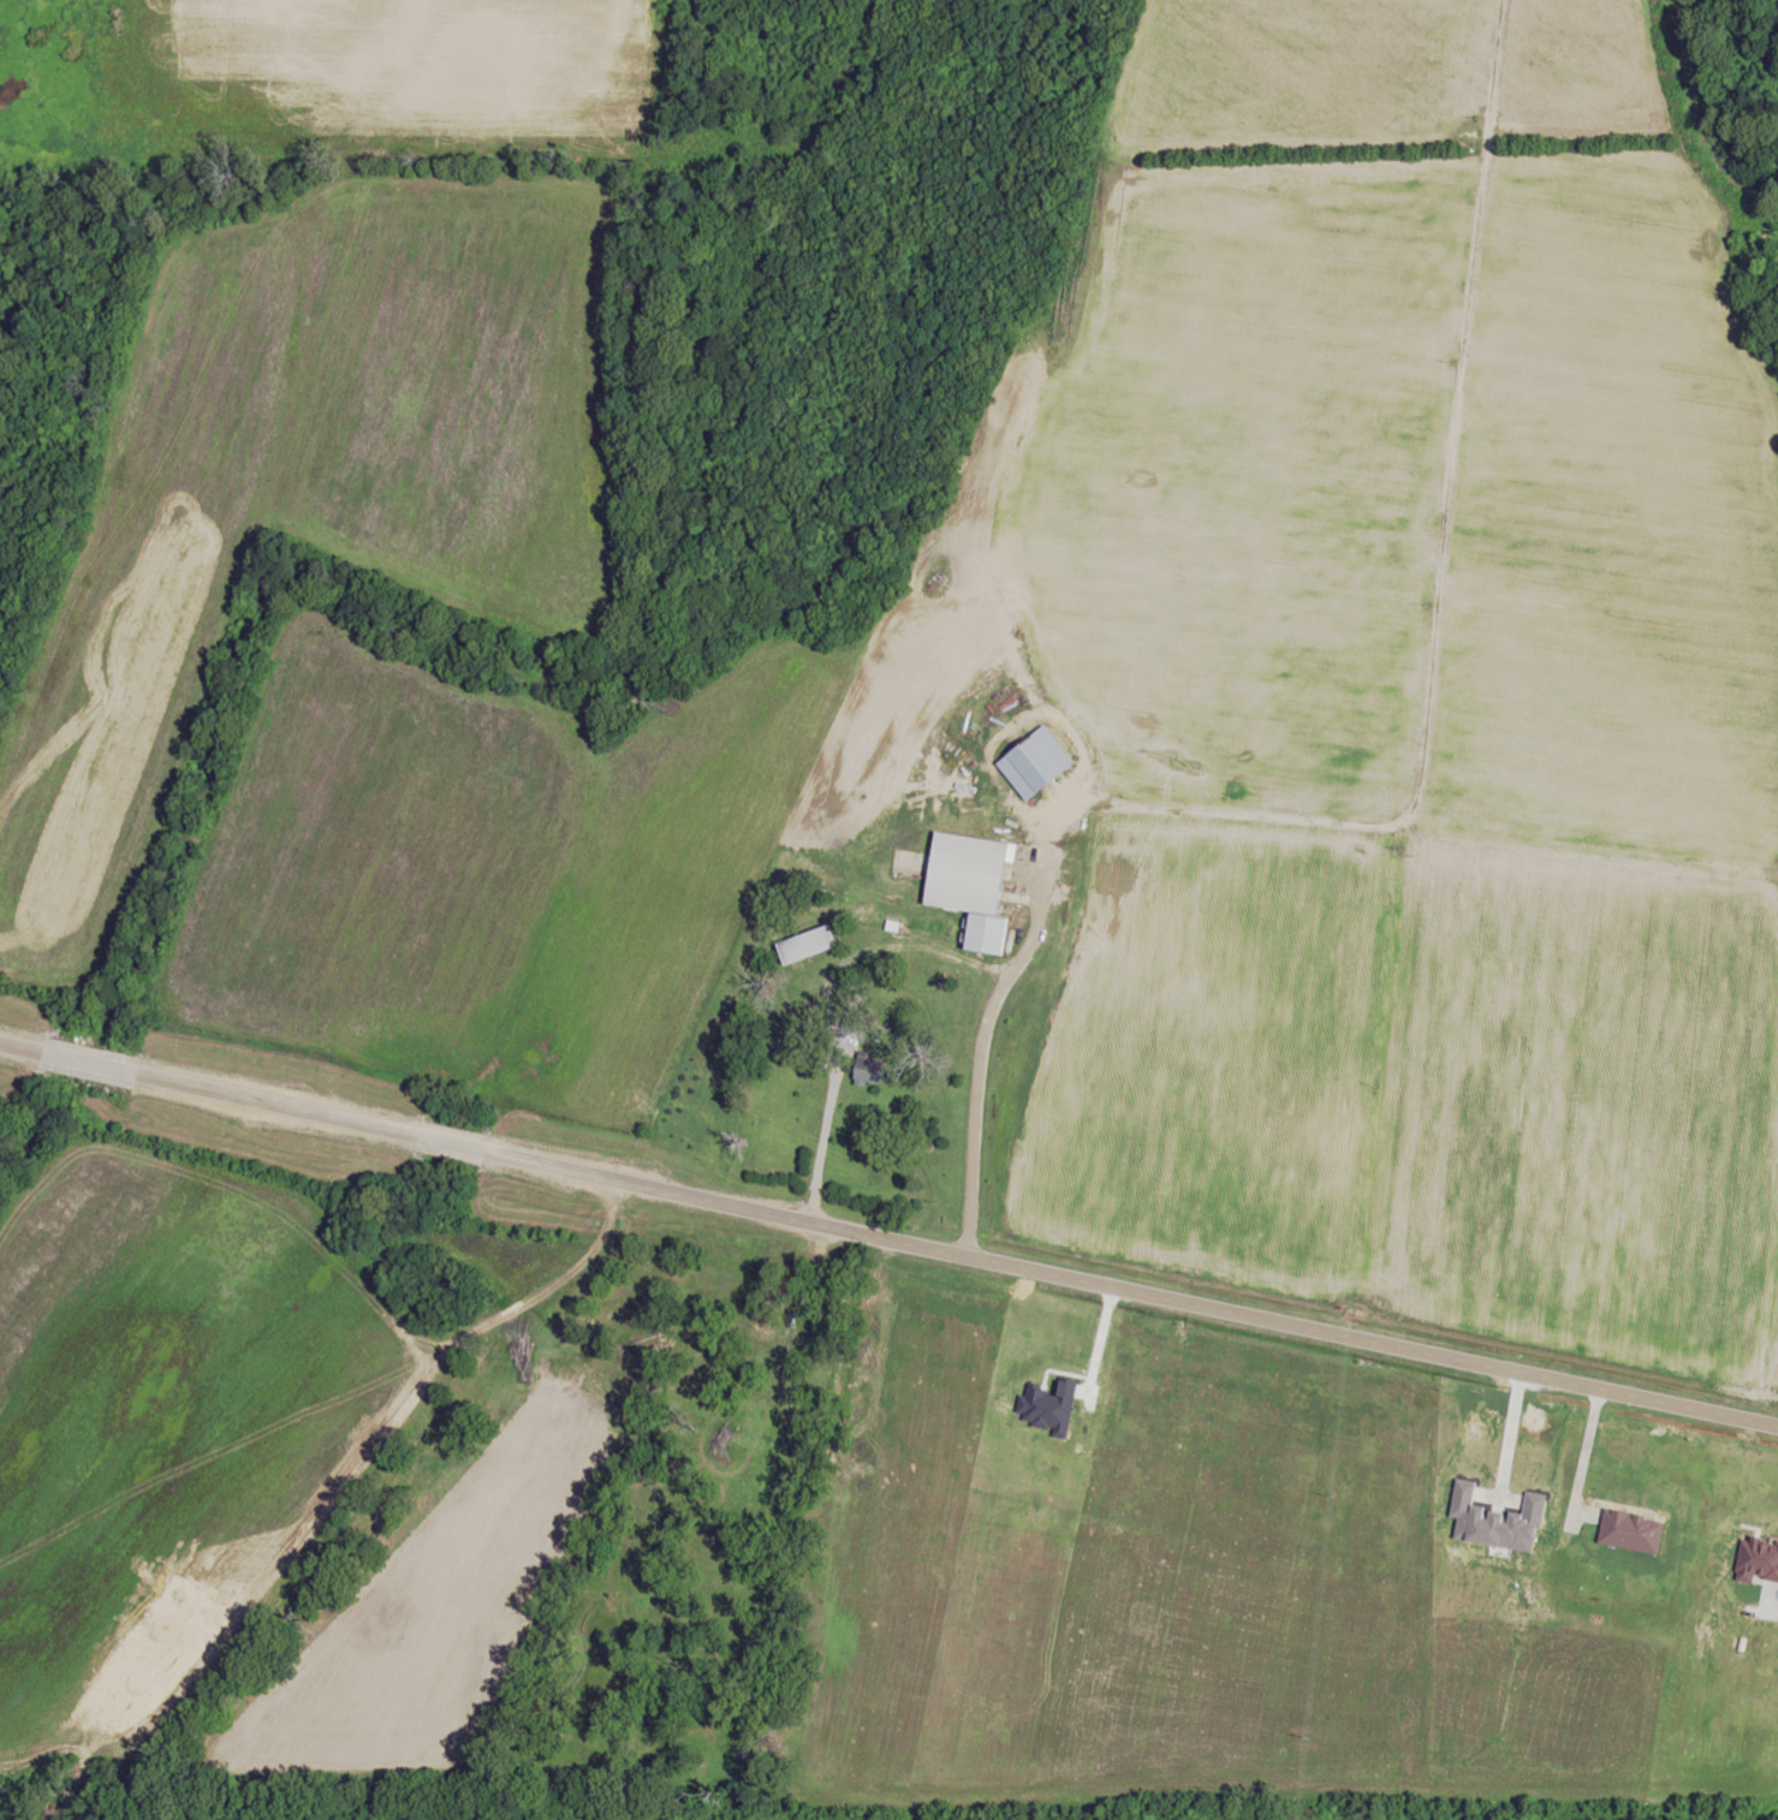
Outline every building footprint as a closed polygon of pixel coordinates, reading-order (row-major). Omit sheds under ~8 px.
[(1027,802),(1077,767),(1049,726),(999,761),(1027,802)] [(928,905),(973,911),(967,950),(1007,955),(1012,918),(1001,916),(1011,842),(937,832),(928,905)] [(856,1058),(856,1083),(889,1083),(889,1058),(856,1058)]
